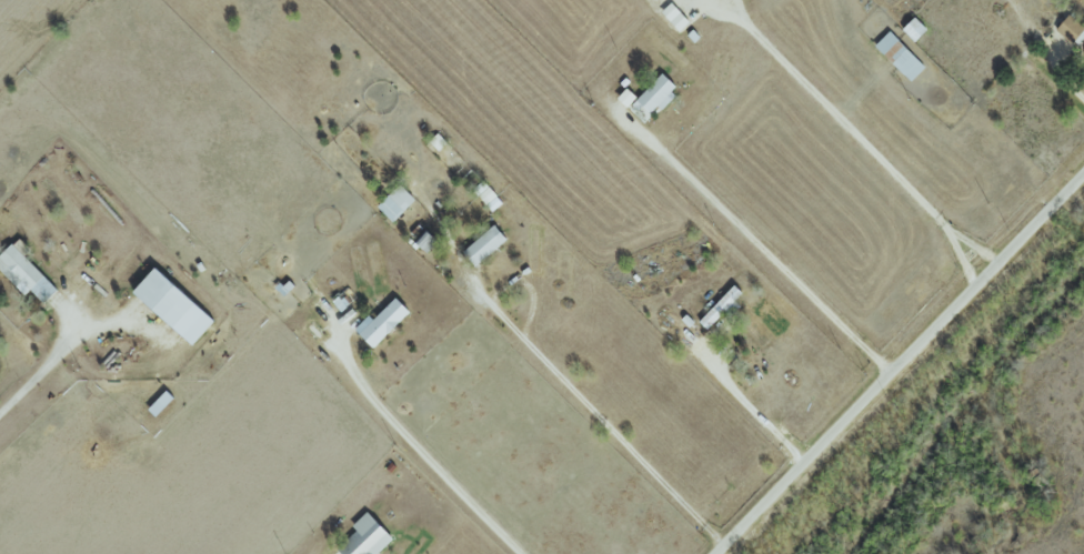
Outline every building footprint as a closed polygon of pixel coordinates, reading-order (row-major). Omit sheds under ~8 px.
[(1054,30),(1070,44),(1083,28),(1066,14),(1054,30)] [(912,42),(925,29),(912,16),(900,29),(912,42)] [(908,82),(923,67),(888,31),(872,45),(908,82)] [(615,99),(624,107),(634,97),(624,89),(615,99)] [(491,212),(501,202),(481,181),(471,190),(491,212)] [(375,207),(391,222),(413,199),(397,184),(375,207)] [(505,240),(492,225),(460,251),(473,266),(505,240)] [(425,254),(436,241),(424,230),(413,243),(425,254)] [(23,296),(29,290),(42,303),(56,289),(23,255),(28,250),(17,239),(0,255),(0,272),(23,296)] [(212,321),(152,268),(130,292),(189,346),(212,321)] [(740,293),(732,285),(696,322),(705,330),(740,293)] [(352,330),(372,349),(407,311),(392,297),(371,320),(366,315),(352,330)] [(391,539),(365,512),(350,527),(354,531),(334,550),(338,553),(376,553),(391,539)]
